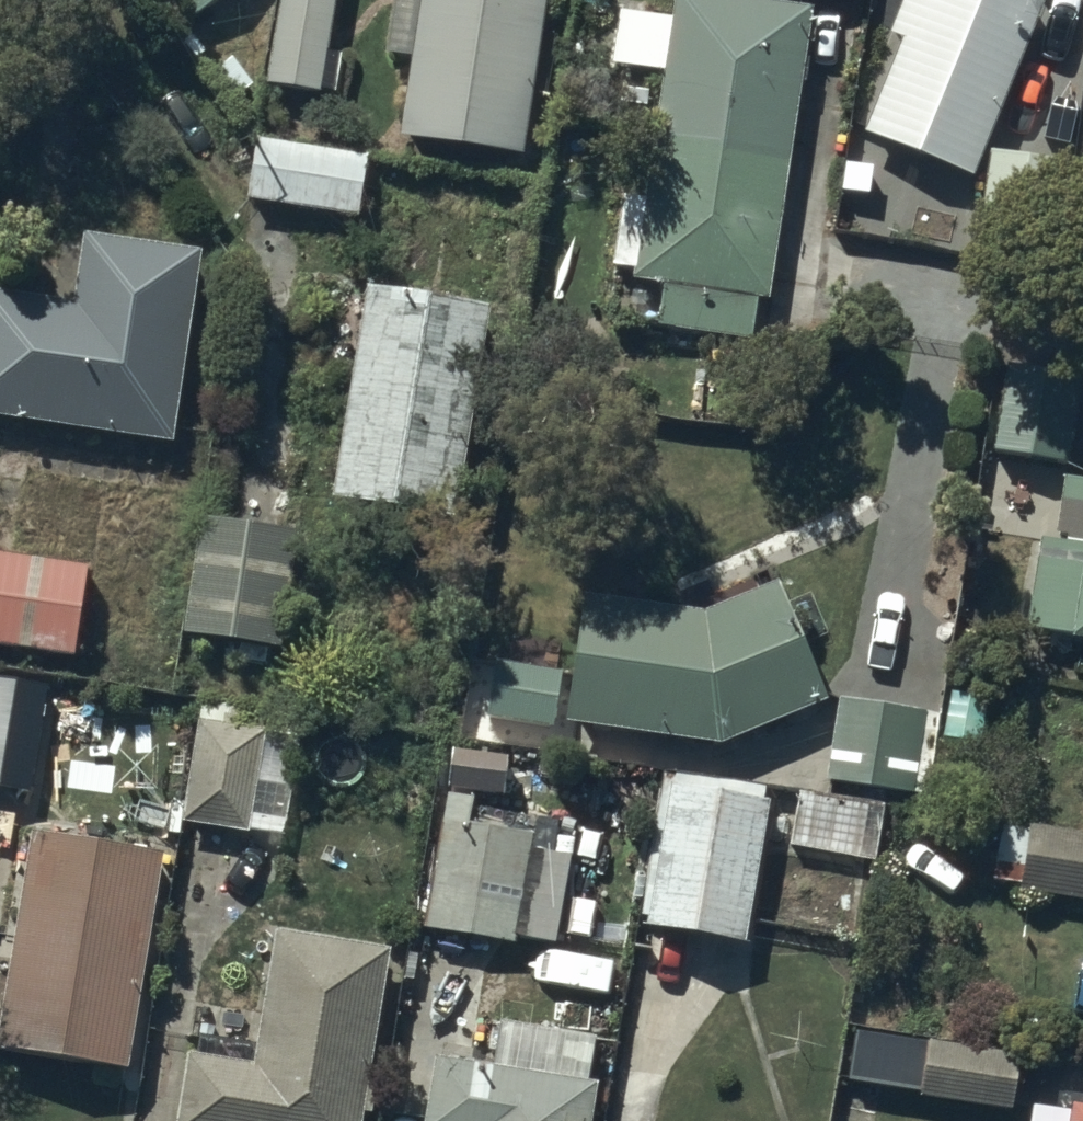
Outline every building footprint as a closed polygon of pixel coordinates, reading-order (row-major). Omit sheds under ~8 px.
[(196,10),(209,0),(188,0),(196,10)] [(269,80),(323,88),(334,0),(280,0),(269,80)] [(386,59),(405,62),(397,128),(522,144),(540,0),(393,0),(386,59)] [(791,0),(673,0),(671,10),(620,4),(613,60),(661,66),(646,193),(621,190),(616,228),(636,230),(630,276),(661,280),(656,322),(749,333),(754,293),(766,294),(808,3),(791,0)] [(892,29),(901,32),(889,61),(880,57),(853,127),(973,173),(1039,0),(904,0),(892,29)] [(988,145),(976,234),(1052,245),(1065,156),(988,145)] [(362,168),(254,153),(249,190),(357,204),(362,168)] [(87,239),(77,306),(0,295),(0,408),(164,432),(190,254),(87,239)] [(485,308),(376,288),(339,495),(447,515),(485,308)] [(1011,360),(996,445),(1065,457),(1079,372),(1011,360)] [(1069,480),(1059,541),(1041,538),(1027,626),(1082,635),(1082,482),(1069,480)] [(282,535),(208,524),(192,629),(265,640),(282,535)] [(0,553),(0,638),(73,650),(87,567),(0,553)] [(820,691),(775,586),(705,616),(586,598),(569,712),(717,735),(820,691)] [(558,672),(496,663),(488,714),(550,723),(558,672)] [(25,789),(42,683),(0,677),(0,785),(25,789)] [(844,702),(833,775),(908,786),(919,713),(844,702)] [(208,710),(191,815),(242,823),(258,717),(208,710)] [(475,746),(448,745),(447,788),(503,790),(504,750),(501,750),(502,739),(475,739),(475,746)] [(764,803),(670,789),(649,922),(743,937),(764,803)] [(882,812),(801,798),(793,846),(874,860),(882,812)] [(467,804),(446,800),(425,919),(555,942),(570,854),(531,848),(533,837),(463,825),(467,804)] [(1006,830),(998,878),(1082,892),(1082,843),(1006,830)] [(154,856),(39,836),(4,1042),(119,1061),(154,856)] [(285,934),(261,1071),(193,1060),(183,1120),(355,1120),(385,951),(285,934)] [(504,1024),(496,1074),(447,1066),(438,1120),(586,1120),(599,1040),(504,1024)] [(1017,1061),(857,1033),(849,1077),(1009,1105),(1017,1061)] [(1069,1099),(1066,1120),(1082,1120),(1082,1101),(1069,1099)] [(828,1120),(873,1120),(875,1110),(831,1103),(828,1120)]
